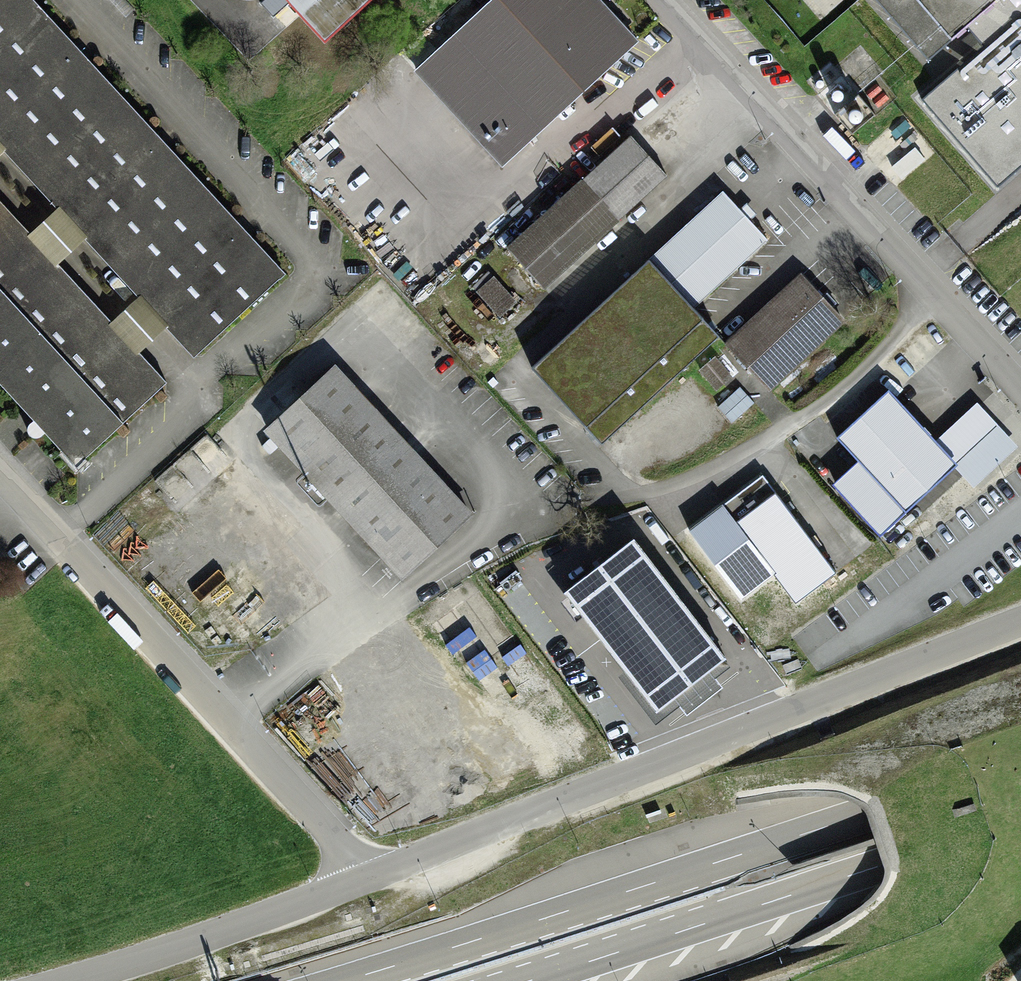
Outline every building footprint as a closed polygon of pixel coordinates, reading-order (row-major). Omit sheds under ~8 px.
[(71,467),(169,377),(142,348),(164,327),(190,355),(284,268),(36,0),(0,0),(0,390),(71,467)] [(335,49),(392,0),(391,0),(292,0),(335,49)] [(417,72),(507,174),(654,45),(615,0),(499,0),(417,72)] [(954,40),(968,27),(983,50),(921,99),(998,187),(1020,167),(1020,0),(920,0),(954,40)] [(632,133),(503,244),(539,286),(668,175),(632,133)] [(715,185),(643,259),(655,269),(693,308),(765,234),(715,185)] [(800,267),(724,342),(773,388),(846,313),(800,267)] [(541,377),(609,449),(724,342),(693,308),(655,269),(541,377)] [(342,358),(263,429),(399,579),(477,508),(342,358)] [(844,487),(891,539),(972,466),(905,392),(852,440),(872,462),(844,487)] [(801,612),(850,576),(790,494),(754,520),(736,495),(689,530),(749,613),(784,588),(801,612)] [(724,658),(633,542),(568,593),(659,709),(724,658)]
